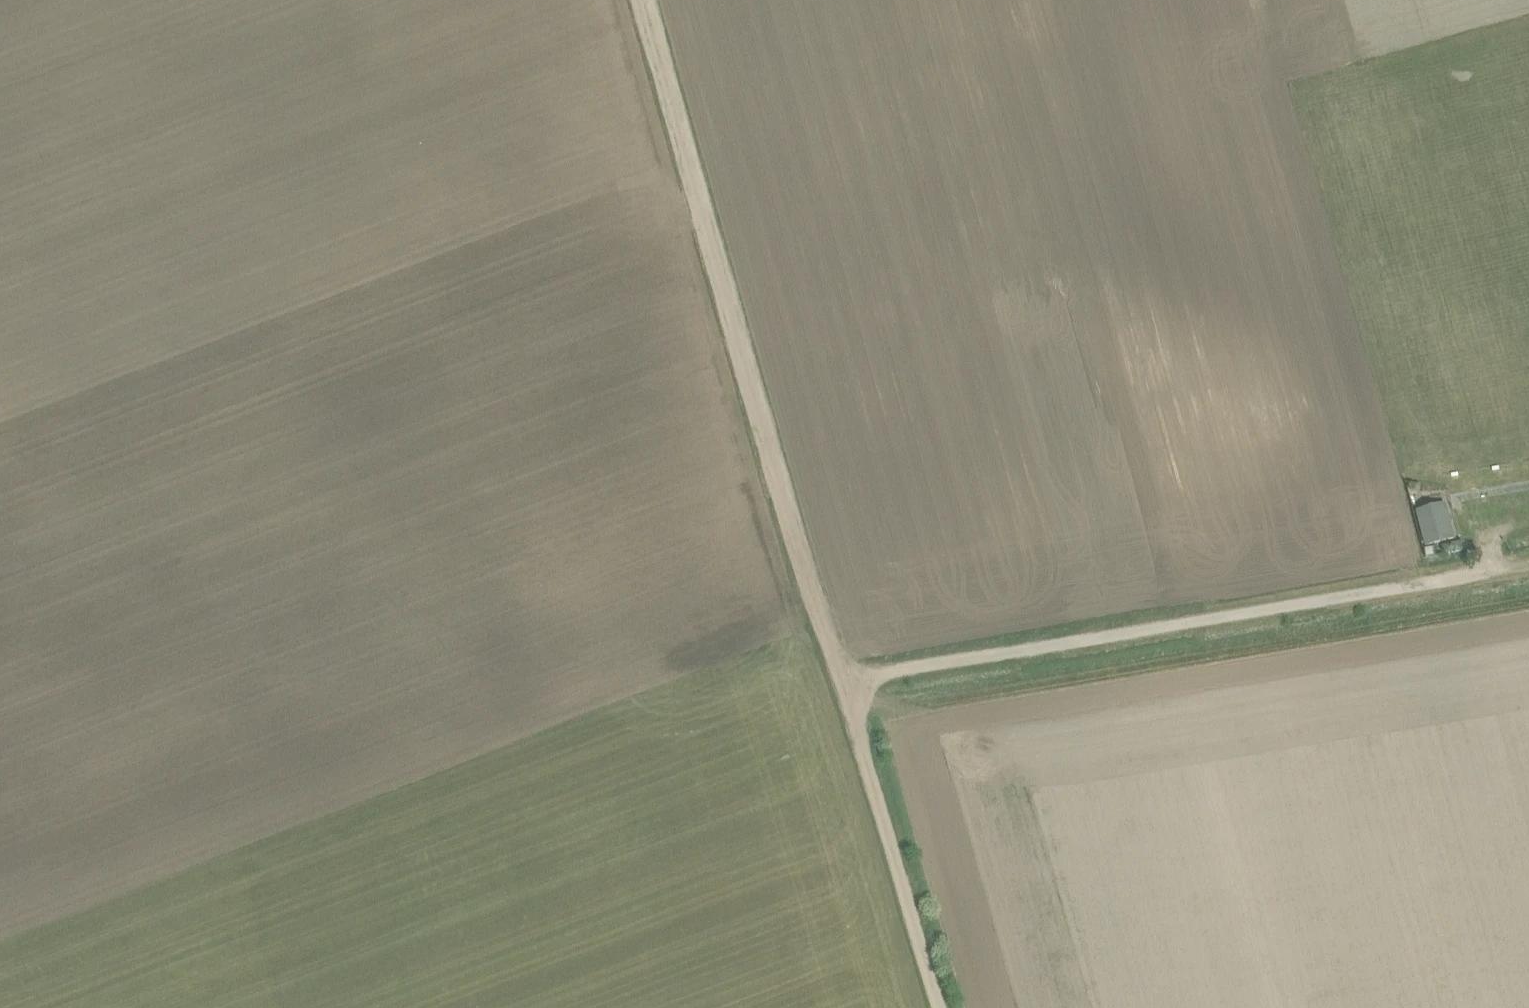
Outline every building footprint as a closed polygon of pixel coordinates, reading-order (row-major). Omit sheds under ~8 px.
[(1419,515),(1427,546),(1455,539),(1447,508),(1419,515)]
